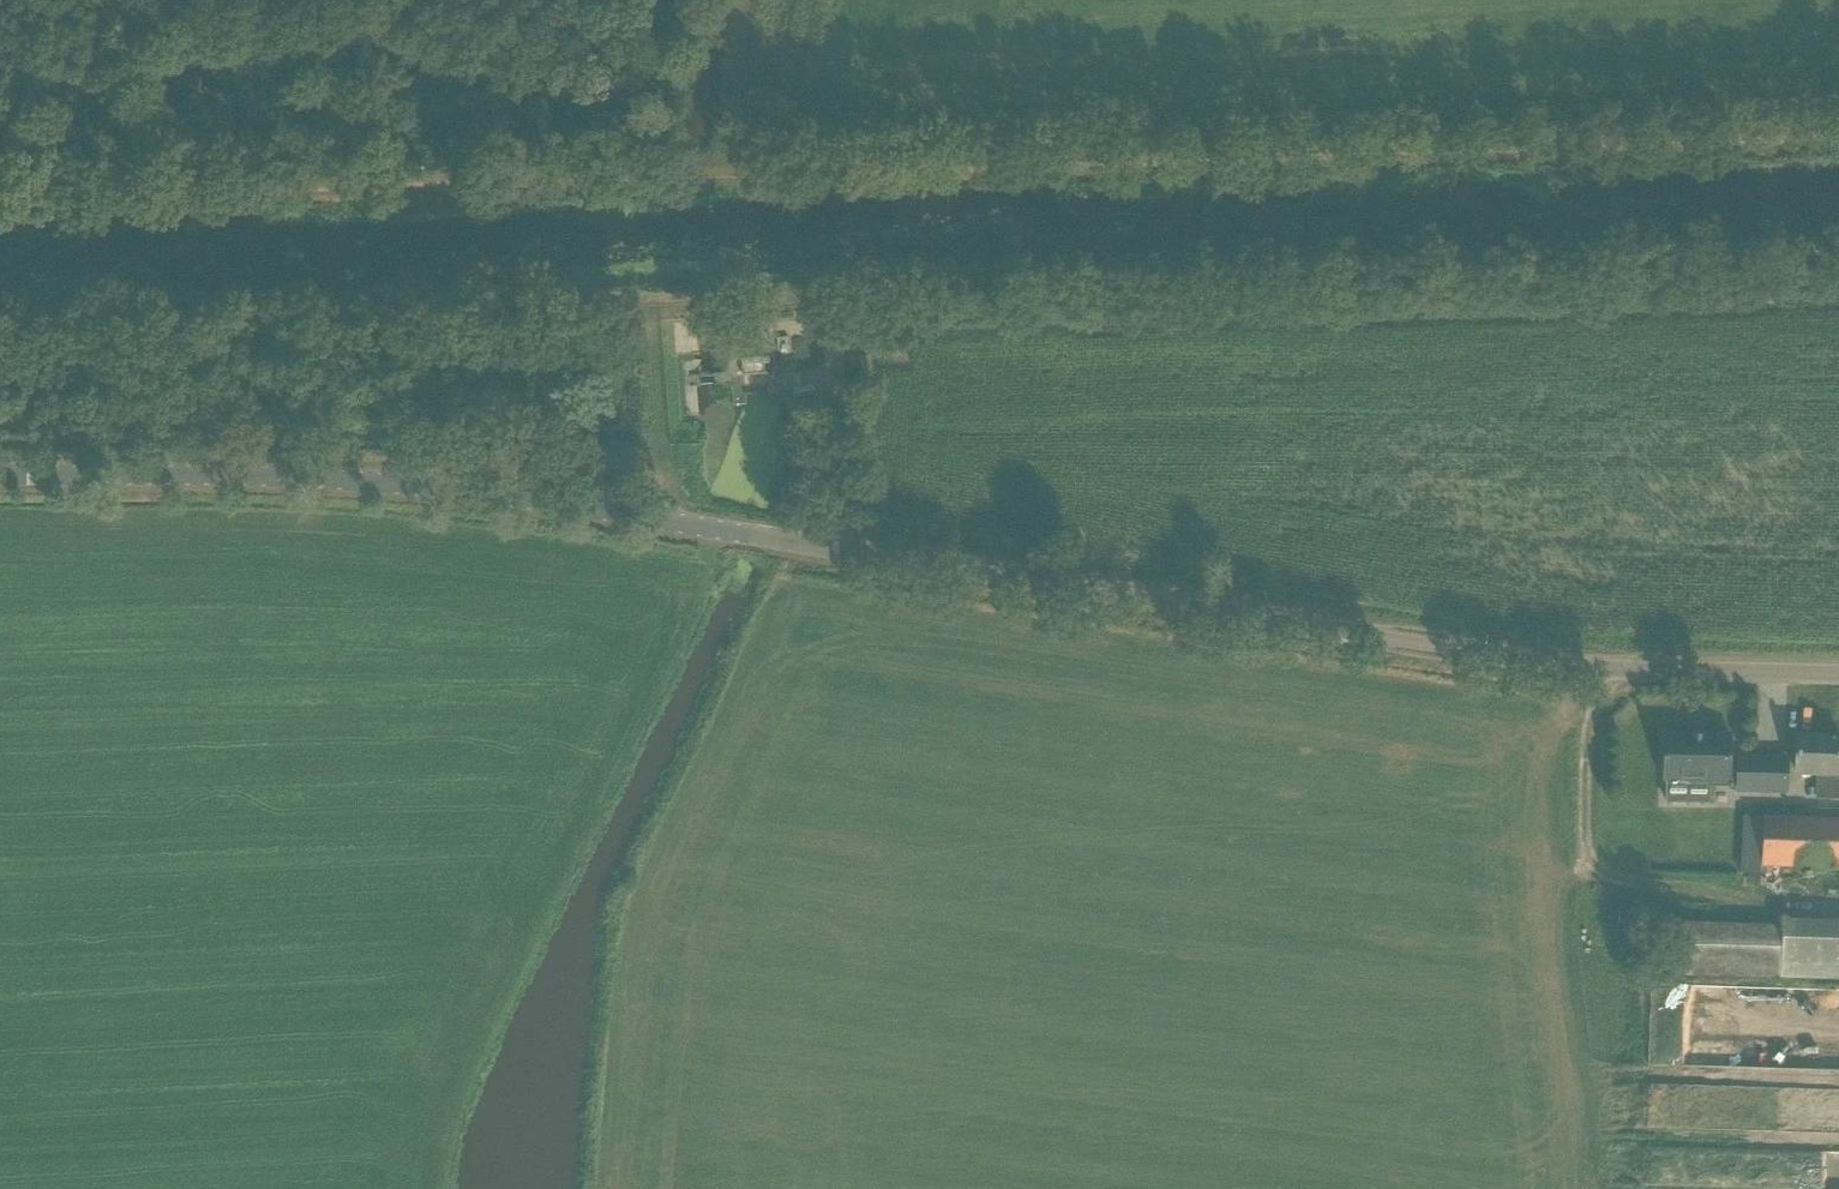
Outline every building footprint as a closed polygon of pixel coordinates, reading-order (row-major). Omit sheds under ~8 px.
[(762,333),(739,335),(741,360),(742,359),(743,376),(764,374),(763,358),(764,358),(762,333)] [(737,346),(737,335),(729,335),(730,347),(737,346)] [(778,349),(789,348),(788,337),(777,338),(778,349)] [(1665,735),(1664,779),(1668,779),(1667,800),(1710,801),(1711,780),(1737,780),(1737,790),(1787,791),(1788,759),(1738,758),(1737,762),(1731,761),(1731,736),(1665,735)] [(1838,800),(1838,738),(1798,737),(1797,773),(1819,773),(1818,798),(1837,798),(1837,800),(1838,800)] [(1764,817),(1763,841),(1762,864),(1762,866),(1838,870),(1838,820),(1764,817)] [(1838,980),(1838,920),(1777,917),(1777,925),(1775,978),(1838,980)]
